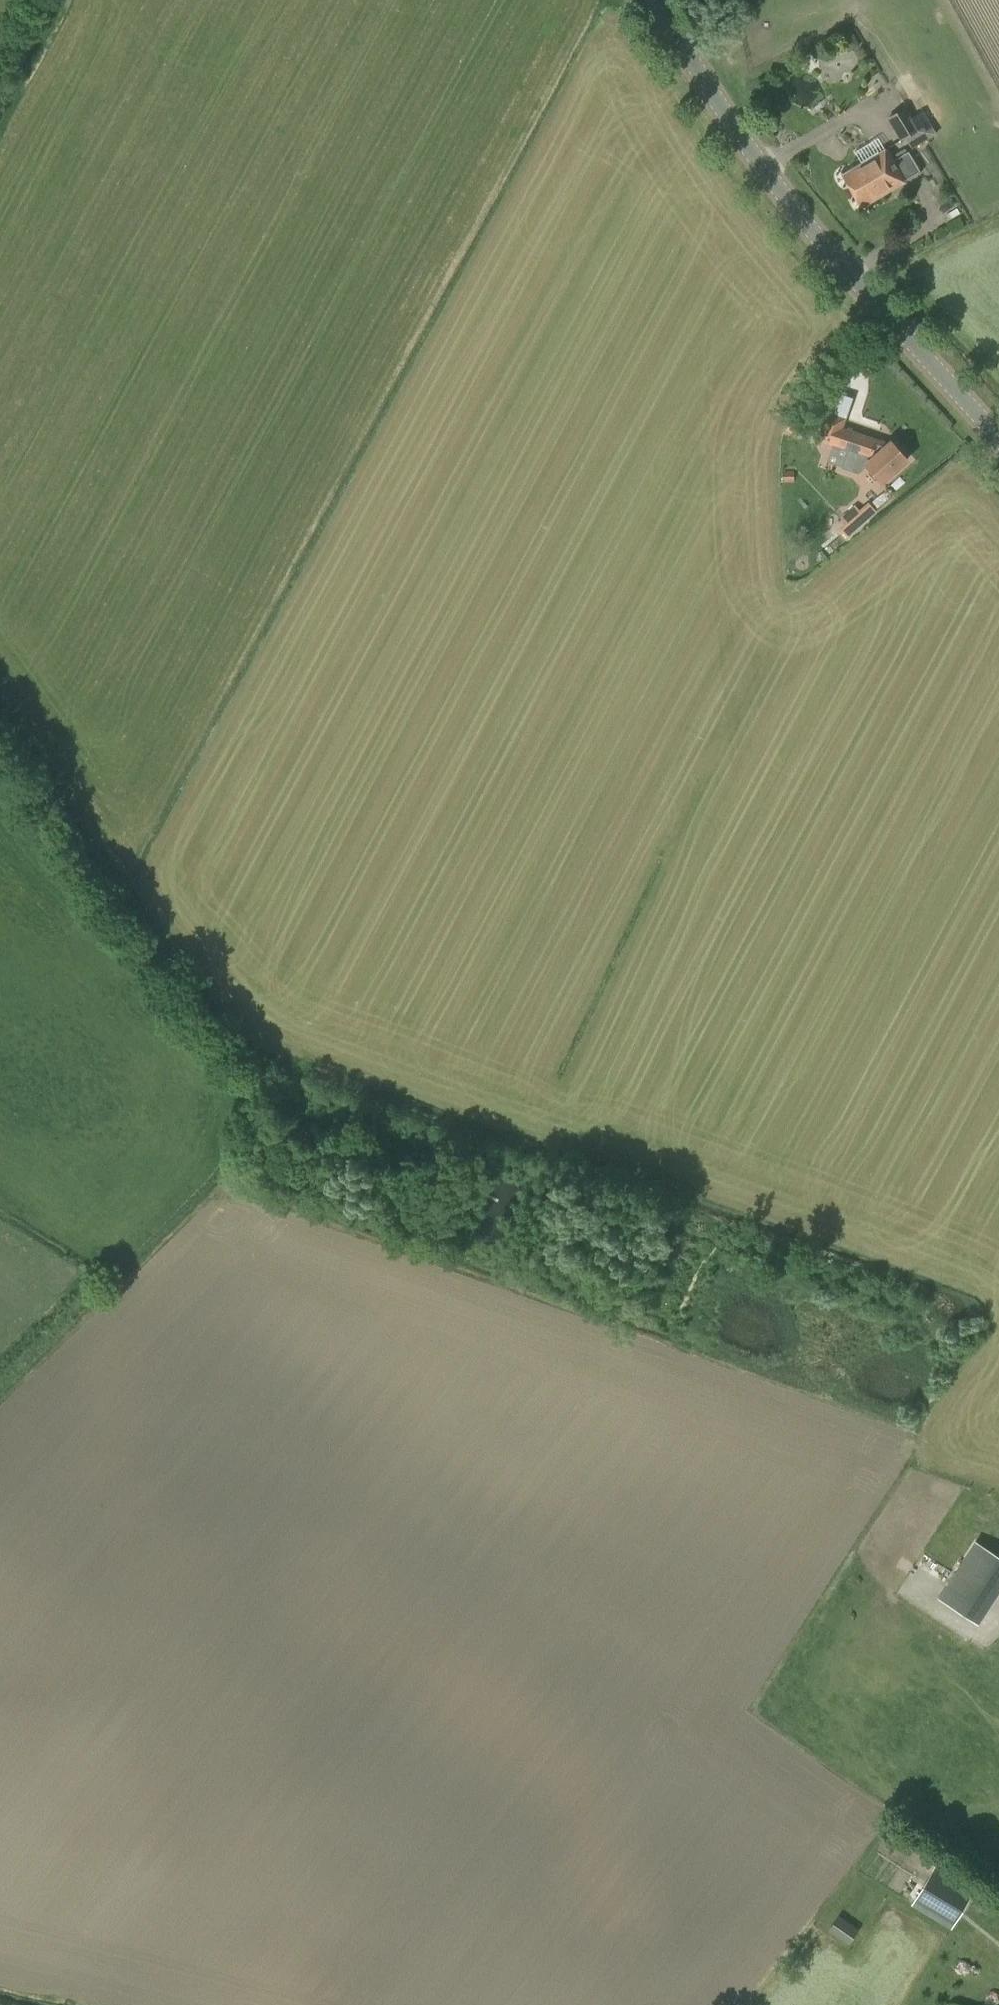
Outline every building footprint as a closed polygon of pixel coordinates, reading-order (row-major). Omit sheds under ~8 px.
[(919,129),(905,107),(887,118),(901,141),(919,129)] [(884,149),(878,138),(855,151),(862,162),(842,174),(861,206),(904,181),(903,180),(920,170),(909,151),(892,160),(885,149),(884,149)] [(887,444),(876,441),(876,438),(843,426),(846,418),(827,411),(816,440),(832,445),(826,461),(843,466),(842,467),(859,473),(866,466),(881,482),(907,459),(891,441),(887,444)] [(837,518),(851,535),(879,512),(870,501),(860,509),(855,503),(837,518)] [(998,1593),(998,1556),(976,1540),(938,1597),(979,1624),(998,1593)] [(951,1927),(974,1889),(935,1865),(912,1904),(951,1927)] [(848,1943),(858,1928),(838,1914),(828,1929),(848,1943)]
